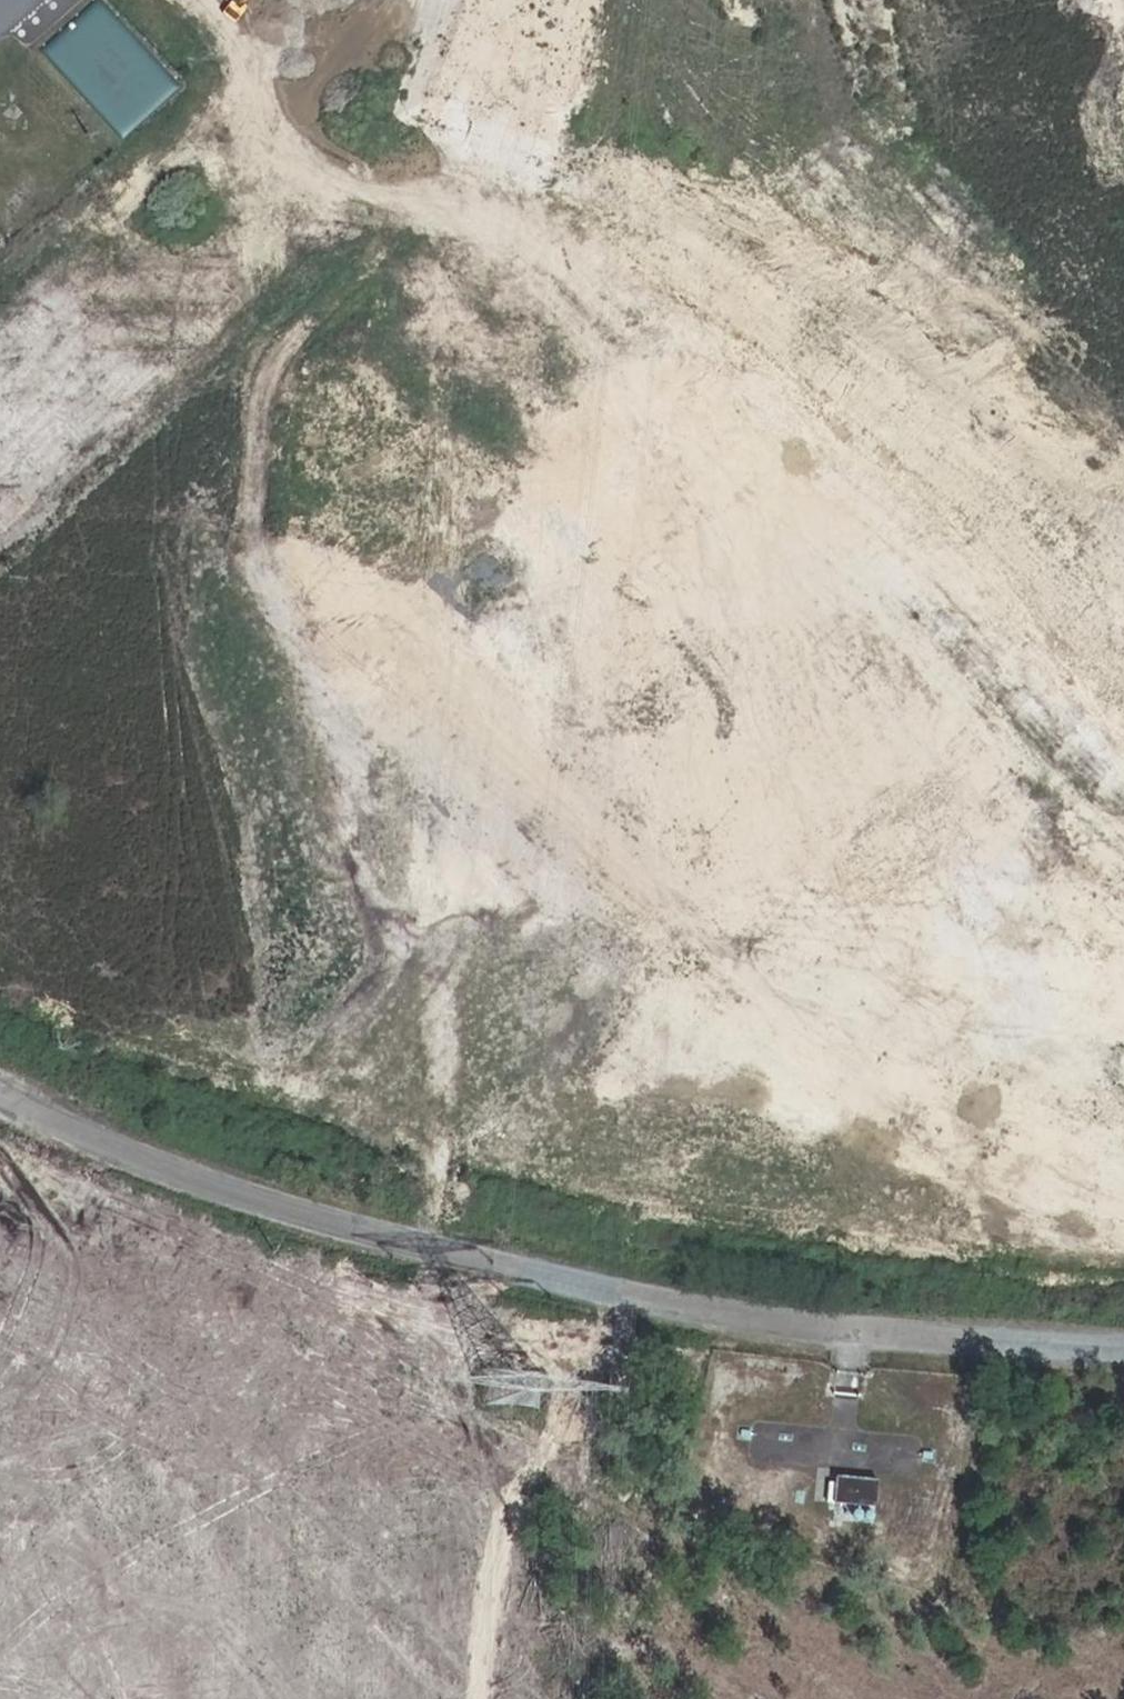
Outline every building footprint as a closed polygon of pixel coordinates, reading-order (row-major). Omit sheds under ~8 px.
[(540,1372),(485,1368),(482,1404),(538,1407),(540,1372)] [(875,1507),(877,1481),(834,1476),(834,1488),(827,1488),(826,1502),(875,1507)]
